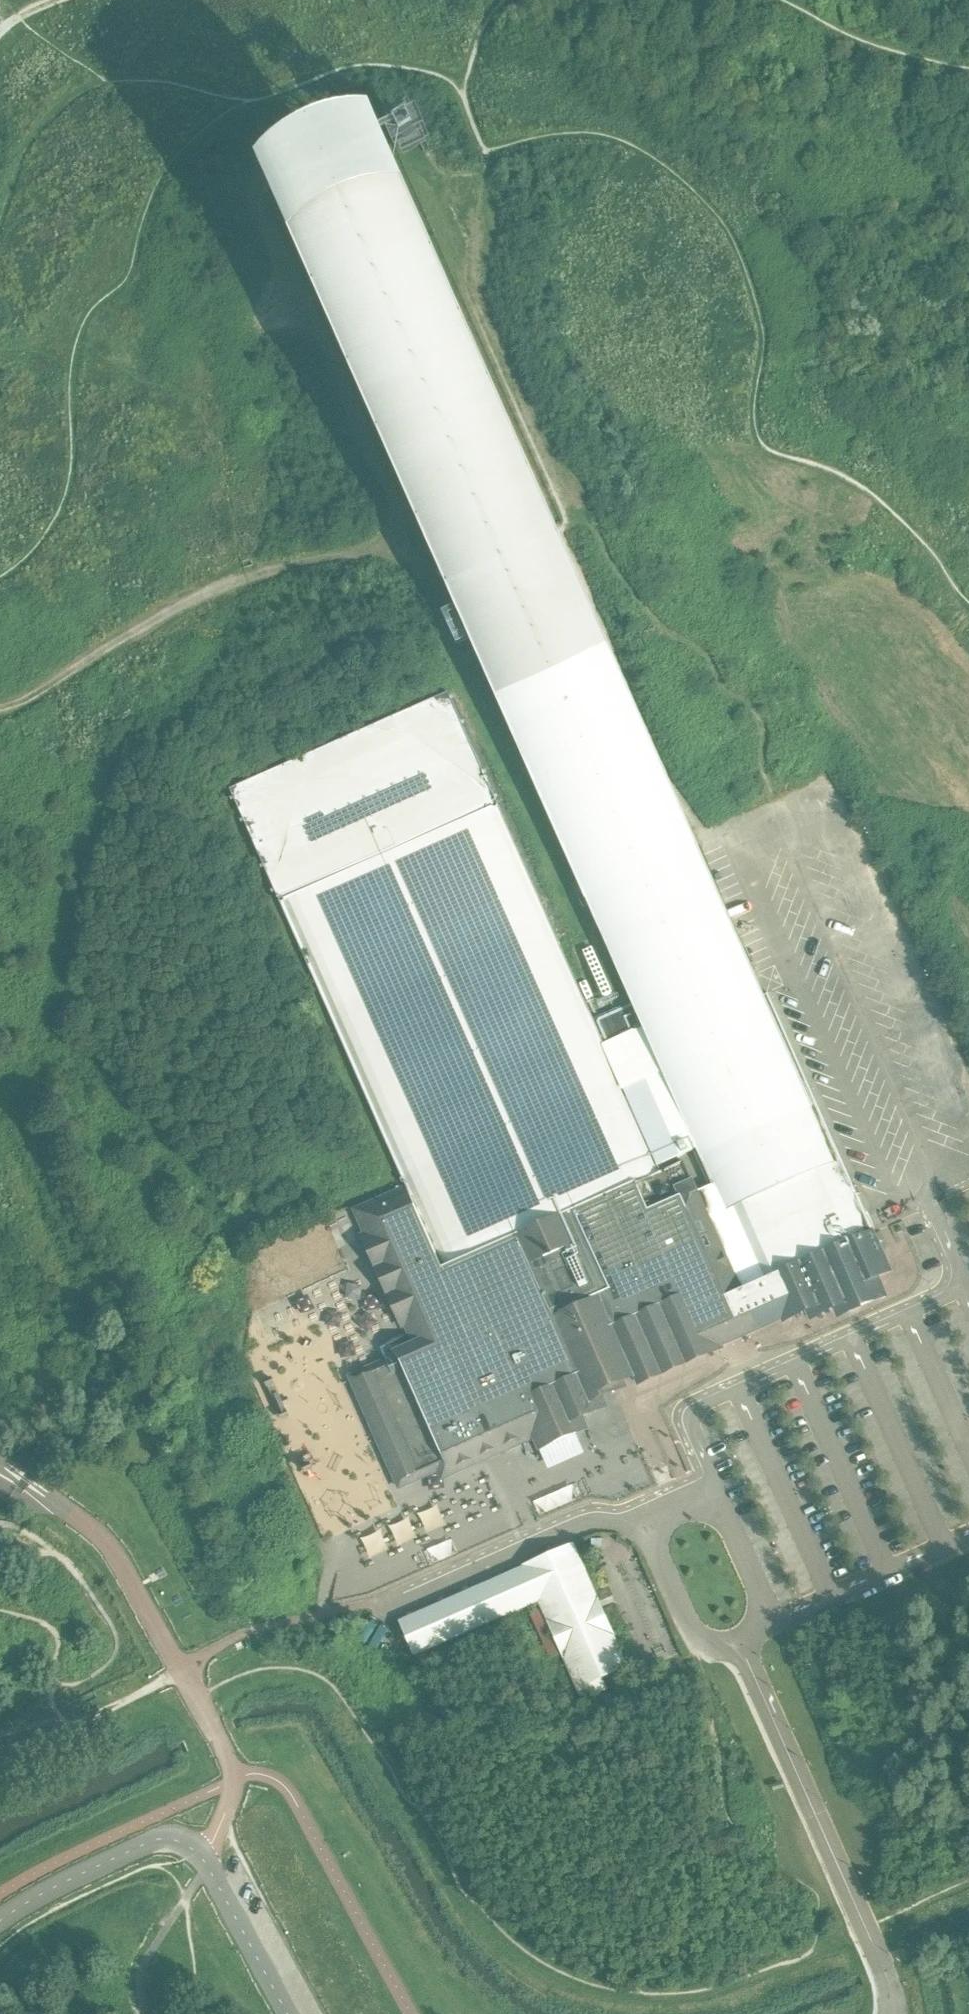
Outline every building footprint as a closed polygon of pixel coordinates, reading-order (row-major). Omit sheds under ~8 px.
[(448,693),(229,789),(396,1166),(406,1187),(383,1197),(385,1202),(362,1213),(418,1341),(395,1352),(399,1361),(358,1379),(403,1480),(444,1462),(446,1467),(493,1446),(497,1455),(534,1438),(539,1449),(576,1433),(564,1405),(600,1389),(633,1374),(636,1383),(708,1352),(758,1329),(780,1319),(816,1303),(820,1311),(844,1301),(849,1312),(884,1295),(876,1277),(890,1271),(875,1238),(874,1234),(873,1233),(865,1214),(768,995),(763,997),(756,980),(396,166),(435,149),(421,117),(383,134),(386,140),(273,189),(643,1028),(651,1046),(712,1185),(697,1192),(683,1162),(661,1172),(647,1143),(634,1112),(630,1103),(604,1045),(448,693)] [(523,1567),(400,1621),(401,1624),(408,1639),(414,1654),(539,1600),(558,1644),(568,1666),(578,1688),(623,1668),(626,1667),(611,1633),(608,1634),(597,1611),(594,1604),(594,1602),(597,1601),(572,1545),(523,1567)]
